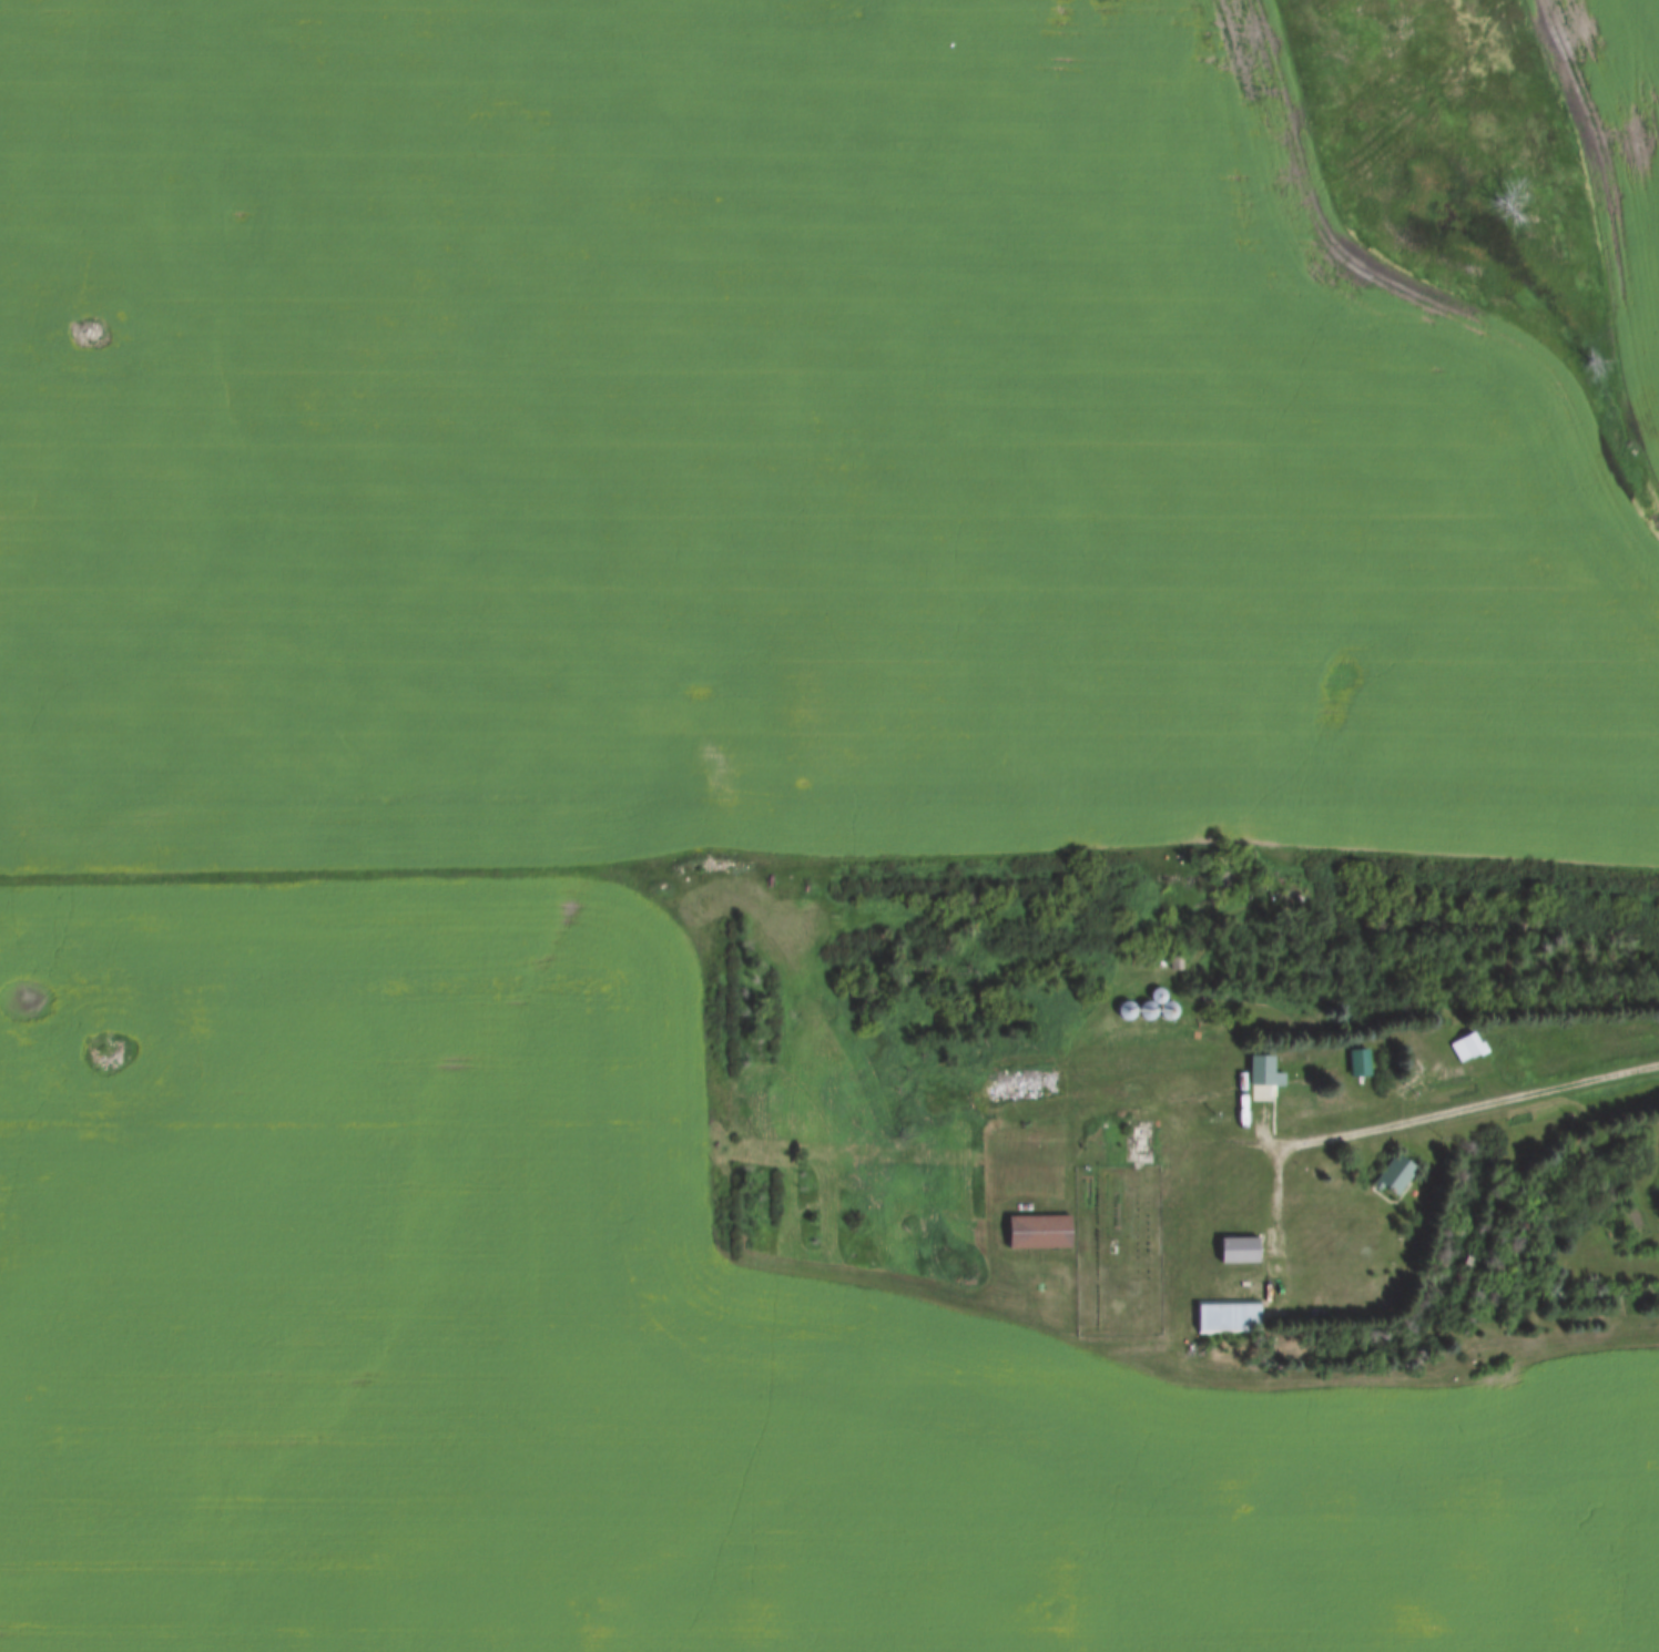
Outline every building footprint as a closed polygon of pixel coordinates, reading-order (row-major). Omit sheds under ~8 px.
[(1486,1051),(1478,1031),(1451,1041),(1459,1062),(1486,1051)] [(1320,1082),(1276,1082),(1276,1054),(1250,1053),(1250,1087),(1282,1087),(1282,1106),(1320,1107),(1320,1082)] [(1417,1166),(1402,1158),(1397,1168),(1389,1164),(1378,1182),(1402,1195),(1417,1166)] [(1071,1214),(1009,1214),(1009,1247),(1071,1247),(1071,1214)] [(1259,1261),(1259,1236),(1220,1236),(1220,1261),(1259,1261)] [(1260,1301),(1197,1300),(1197,1331),(1260,1331),(1260,1301)]
